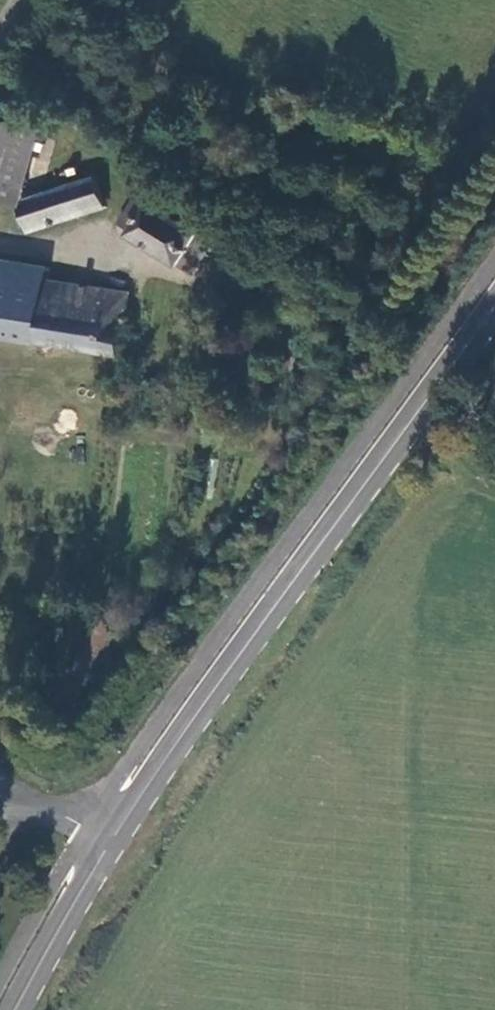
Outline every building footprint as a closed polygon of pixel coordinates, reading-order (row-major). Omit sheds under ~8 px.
[(39,139),(0,129),(0,203),(20,207),(39,139)] [(95,185),(20,207),(31,236),(103,213),(95,185)] [(215,249),(152,207),(148,215),(133,207),(120,229),(132,236),(129,241),(179,273),(181,271),(195,280),(215,249)] [(48,288),(49,274),(0,267),(0,310),(44,315),(48,288)] [(48,288),(44,315),(0,310),(0,343),(120,361),(131,299),(48,288)] [(96,616),(65,667),(94,684),(124,633),(96,616)]
